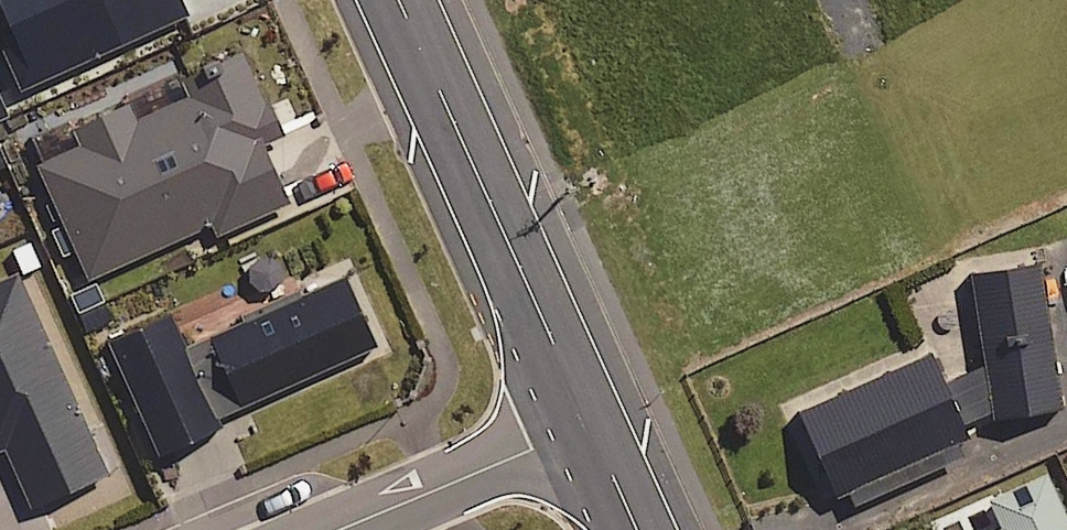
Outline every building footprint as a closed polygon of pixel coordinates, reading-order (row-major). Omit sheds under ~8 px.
[(39,159),(89,273),(208,220),(219,246),(354,187),(321,114),(275,134),(237,48),(183,72),(192,92),(133,118),(124,98),(71,122),(80,141),(39,159)] [(908,299),(931,345),(799,405),(836,487),(846,483),(853,499),(967,448),(955,422),(993,404),(995,413),(1060,402),(1036,257),(970,269),(908,299)] [(991,527),(984,529),(1066,529),(1066,519),(1046,471),(979,501),(991,527)]
